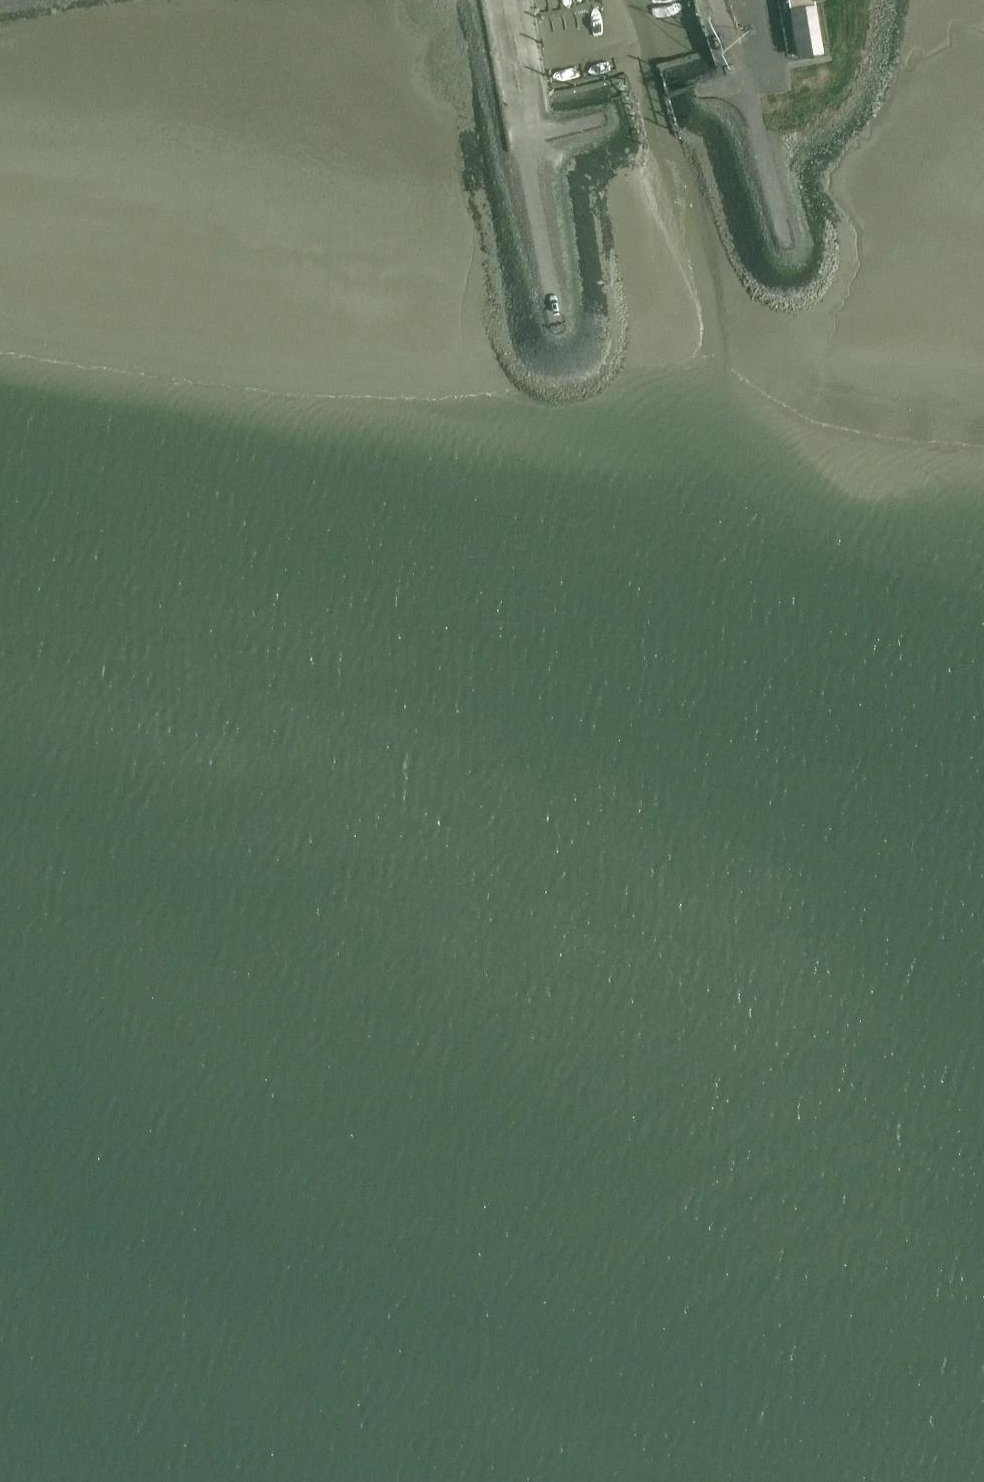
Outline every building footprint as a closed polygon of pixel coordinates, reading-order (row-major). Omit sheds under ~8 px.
[(804,2),(790,5),(798,53),(813,51),(804,2)]
